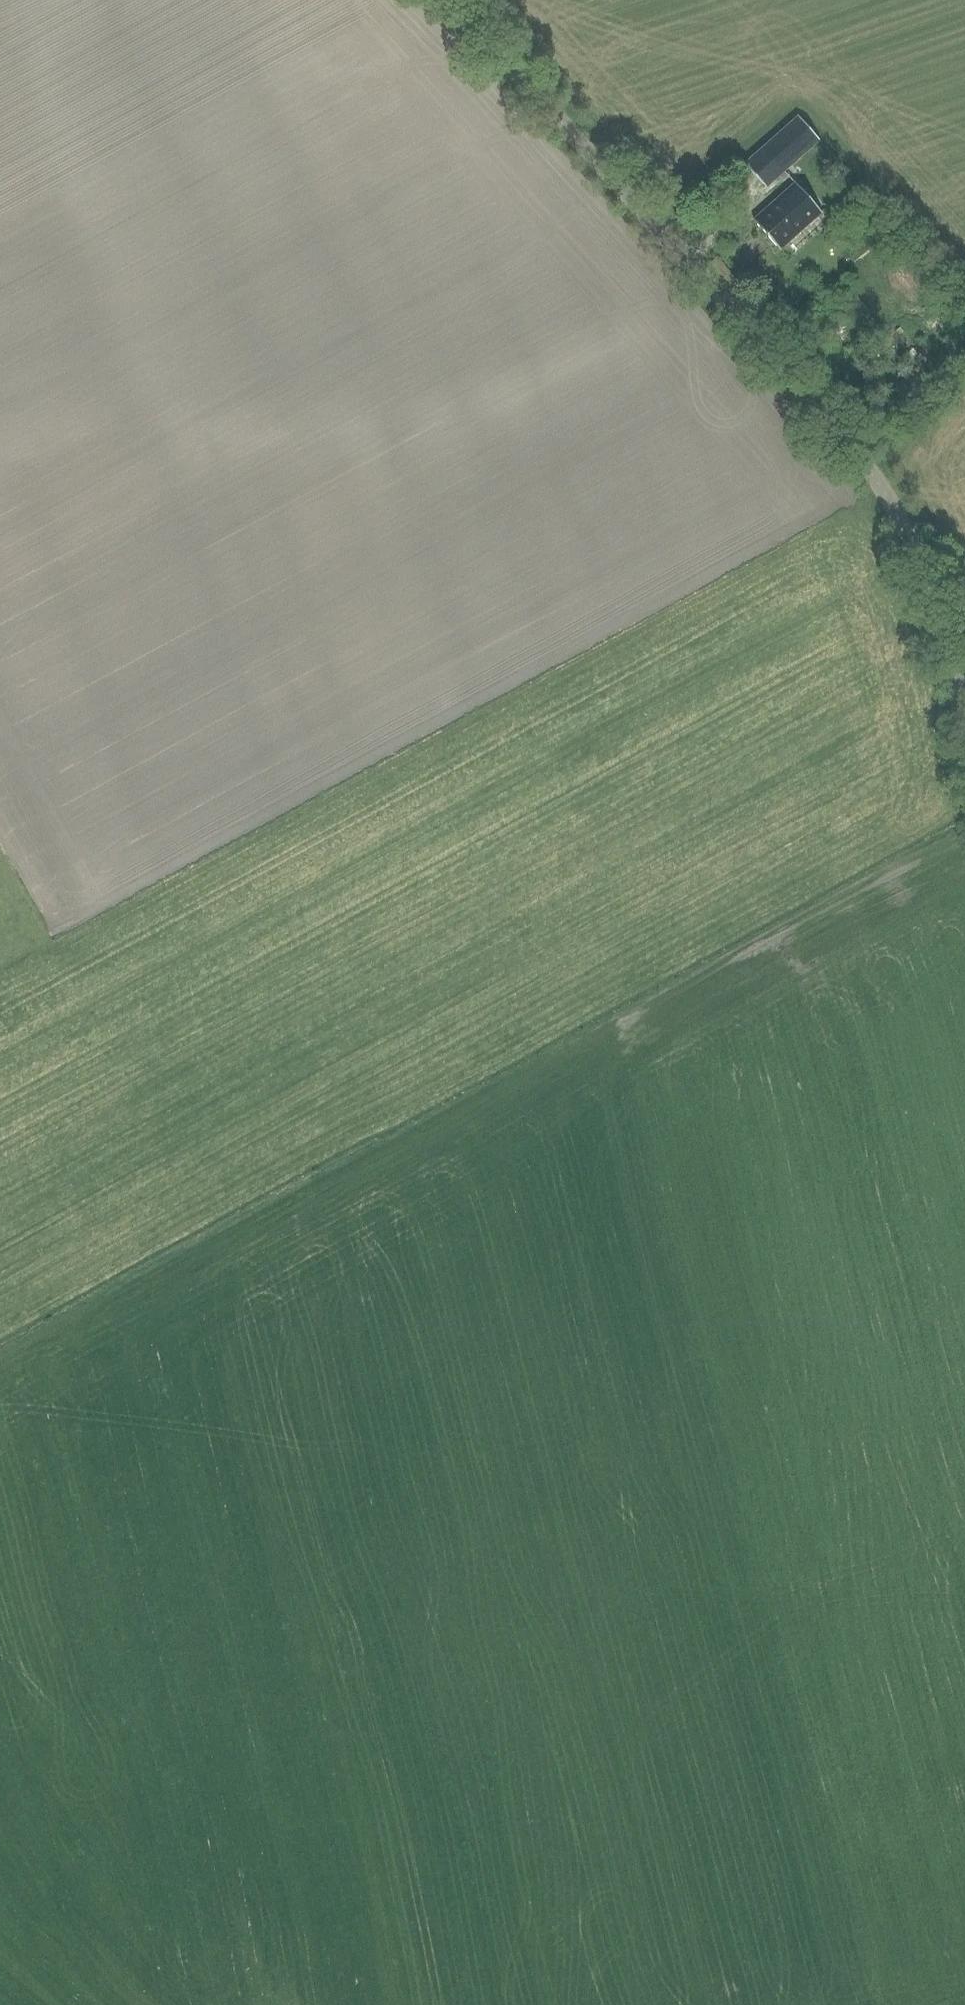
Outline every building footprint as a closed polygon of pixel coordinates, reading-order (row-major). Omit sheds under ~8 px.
[(797,117),(764,147),(785,170),(818,141),(797,117)] [(796,184),(754,222),(780,249),(821,212),(796,184)]
